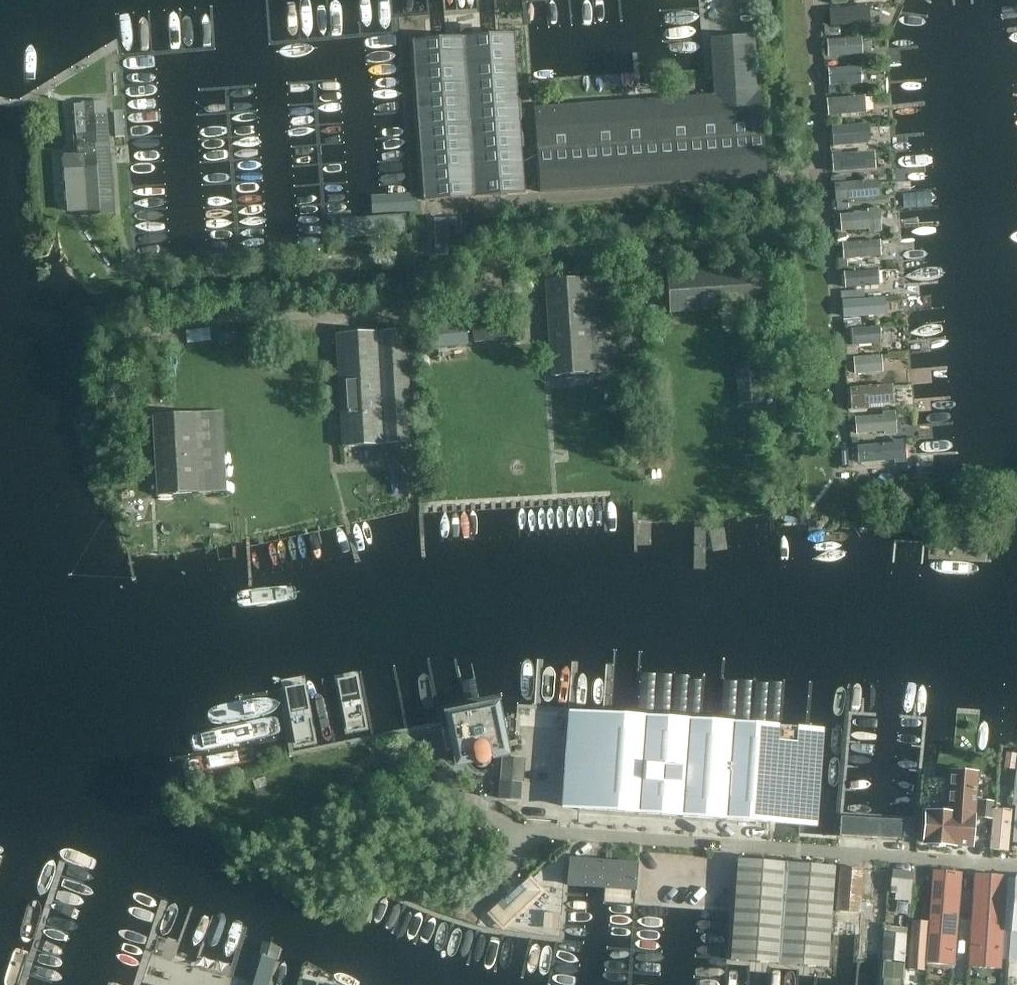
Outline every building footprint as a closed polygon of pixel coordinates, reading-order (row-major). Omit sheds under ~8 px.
[(870,26),(868,6),(858,6),(858,9),(830,12),(831,26),(859,24),(859,27),(870,26)] [(524,194),(513,34),(472,37),(471,27),(459,28),(460,38),(413,41),(424,201),(524,194)] [(765,177),(759,94),(756,94),(752,38),(710,40),(714,97),(534,109),(540,193),(765,177)] [(861,54),(860,40),(828,42),(829,56),(861,54)] [(861,83),(860,69),(833,71),(835,85),(861,83)] [(863,112),(862,98),(826,101),(828,116),(863,112)] [(113,214),(104,103),(83,105),(85,135),(76,135),(78,155),(65,156),(70,213),(80,212),(81,219),(87,219),(87,216),(113,214)] [(865,141),(864,127),(838,129),(839,143),(865,141)] [(867,169),(866,155),(840,157),(841,171),(867,169)] [(872,198),(871,184),(839,186),(840,200),(872,198)] [(409,213),(408,194),(370,197),(371,215),(409,213)] [(880,231),(879,211),(869,212),(869,215),(841,217),(842,231),(870,229),(870,232),(880,231)] [(446,259),(445,238),(433,239),(434,263),(446,259)] [(880,256),(879,242),(843,245),(844,259),(880,256)] [(765,306),(762,266),(666,273),(669,313),(765,306)] [(878,286),(877,271),(845,274),(846,288),(878,286)] [(619,373),(614,277),(546,280),(551,377),(619,373)] [(877,315),(876,301),(849,303),(850,317),(877,315)] [(506,340),(504,320),(472,323),(474,343),(506,340)] [(466,344),(464,324),(429,327),(431,347),(466,344)] [(880,343),(878,329),(852,331),(853,345),(880,343)] [(412,444),(405,330),(337,334),(343,448),(412,444)] [(882,372),(881,358),(855,360),(856,374),(882,372)] [(762,403),(759,362),(735,364),(738,404),(762,403)] [(892,403),(891,386),(850,389),(852,409),(868,408),(867,404),(892,403)] [(225,492),(221,412),(152,416),(157,496),(225,492)] [(895,434),(894,413),(884,414),(884,417),(856,419),(857,433),(885,431),(885,434),(895,434)] [(905,462),(904,442),(893,442),(894,445),(858,448),(859,462),(895,460),(895,463),(905,462)] [(505,754),(496,707),(449,717),(458,764),(474,761),(474,762),(475,764),(476,765),(478,766),(479,766),(481,767),(482,767),(484,767),(486,766),(487,765),(488,764),(489,762),(490,761),(490,759),(490,757),(505,754)] [(584,714),(577,811),(639,815),(682,818),(775,825),(801,826),(808,729),(781,727),(584,714)] [(523,782),(525,761),(502,759),(500,780),(523,782)] [(971,847),(976,775),(951,773),(948,815),(927,813),(925,843),(971,847)] [(992,819),(993,803),(979,801),(977,818),(992,819)] [(1007,850),(1011,811),(994,809),(991,849),(1007,850)] [(840,834),(900,839),(901,819),(842,814),(840,834)] [(912,837),(913,822),(914,821),(904,820),(904,821),(903,836),(912,837)] [(568,886),(634,891),(636,865),(570,860),(568,886)] [(826,968),(834,868),(737,861),(731,961),(826,968)] [(859,919),(863,870),(840,868),(836,918),(859,919)] [(911,888),(913,873),(892,872),(891,886),(911,888)] [(955,897),(958,897),(959,880),(956,880),(957,873),(933,872),(930,911),(925,964),(950,966),(955,897)] [(1000,970),(1006,877),(976,875),(974,898),(969,967),(985,969),(1000,970)] [(1014,879),(1007,984),(1016,984),(1016,879),(1014,879)] [(924,972),(928,923),(912,922),(908,970),(924,972)] [(906,929),(884,928),(881,961),(903,963),(906,929)] [(271,977),(276,961),(262,957),(253,984),(268,984),(271,977)] [(898,968),(885,968),(883,984),(896,984),(898,968)]
